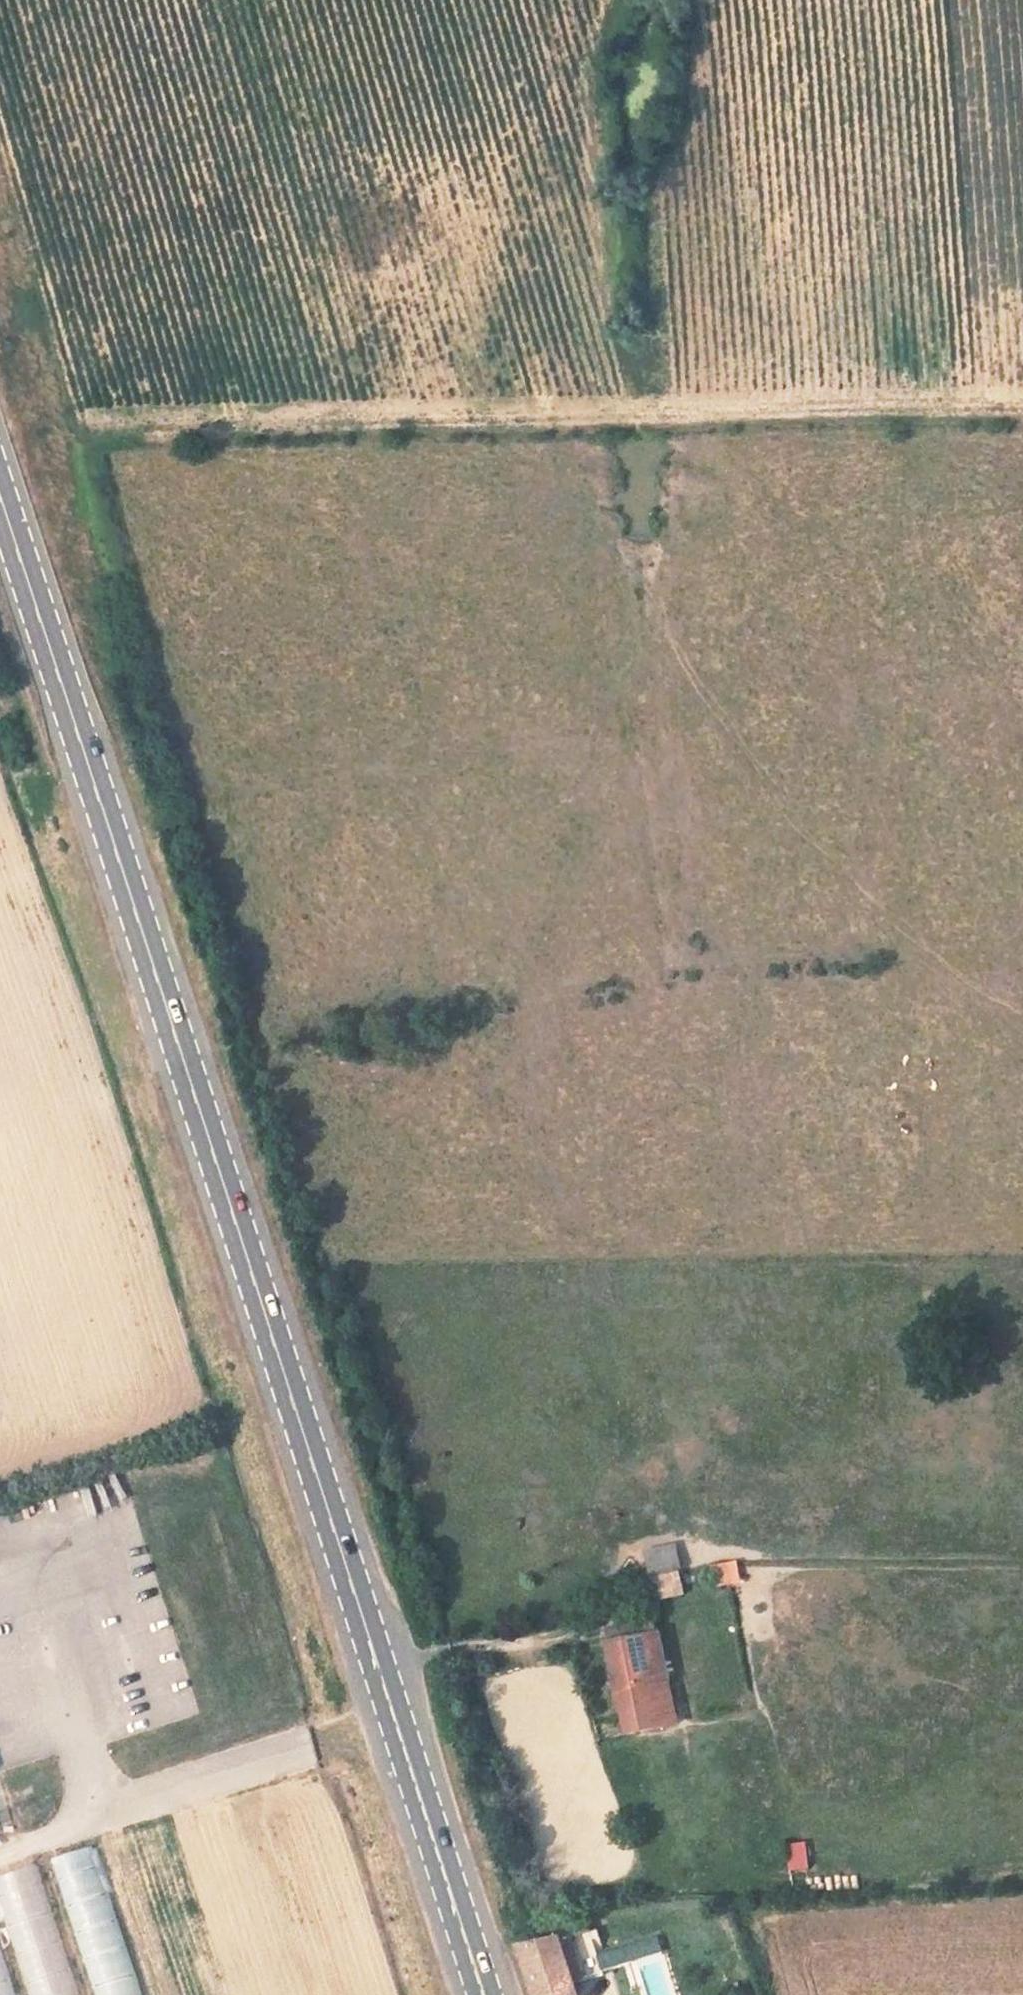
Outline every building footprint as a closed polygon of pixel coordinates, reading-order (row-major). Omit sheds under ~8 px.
[(642,1549),(653,1601),(684,1595),(673,1543),(642,1549)] [(735,1560),(710,1566),(716,1590),(741,1583),(735,1560)] [(608,1632),(610,1644),(659,1633),(657,1622),(608,1632)] [(610,1644),(629,1732),(679,1720),(659,1633),(610,1644)] [(804,1840),(785,1844),(790,1871),(809,1868),(804,1840)] [(96,1845),(53,1858),(94,1994),(141,1994),(96,1845)] [(42,1863),(0,1875),(0,1889),(29,1994),(78,1994),(42,1863)] [(548,1942),(520,1949),(536,1994),(577,1994),(572,1979),(601,1970),(590,1931),(548,1942)] [(0,1941),(0,1994),(16,1994),(0,1941)] [(652,1994),(671,1994),(660,1960),(643,1965),(652,1994)]
